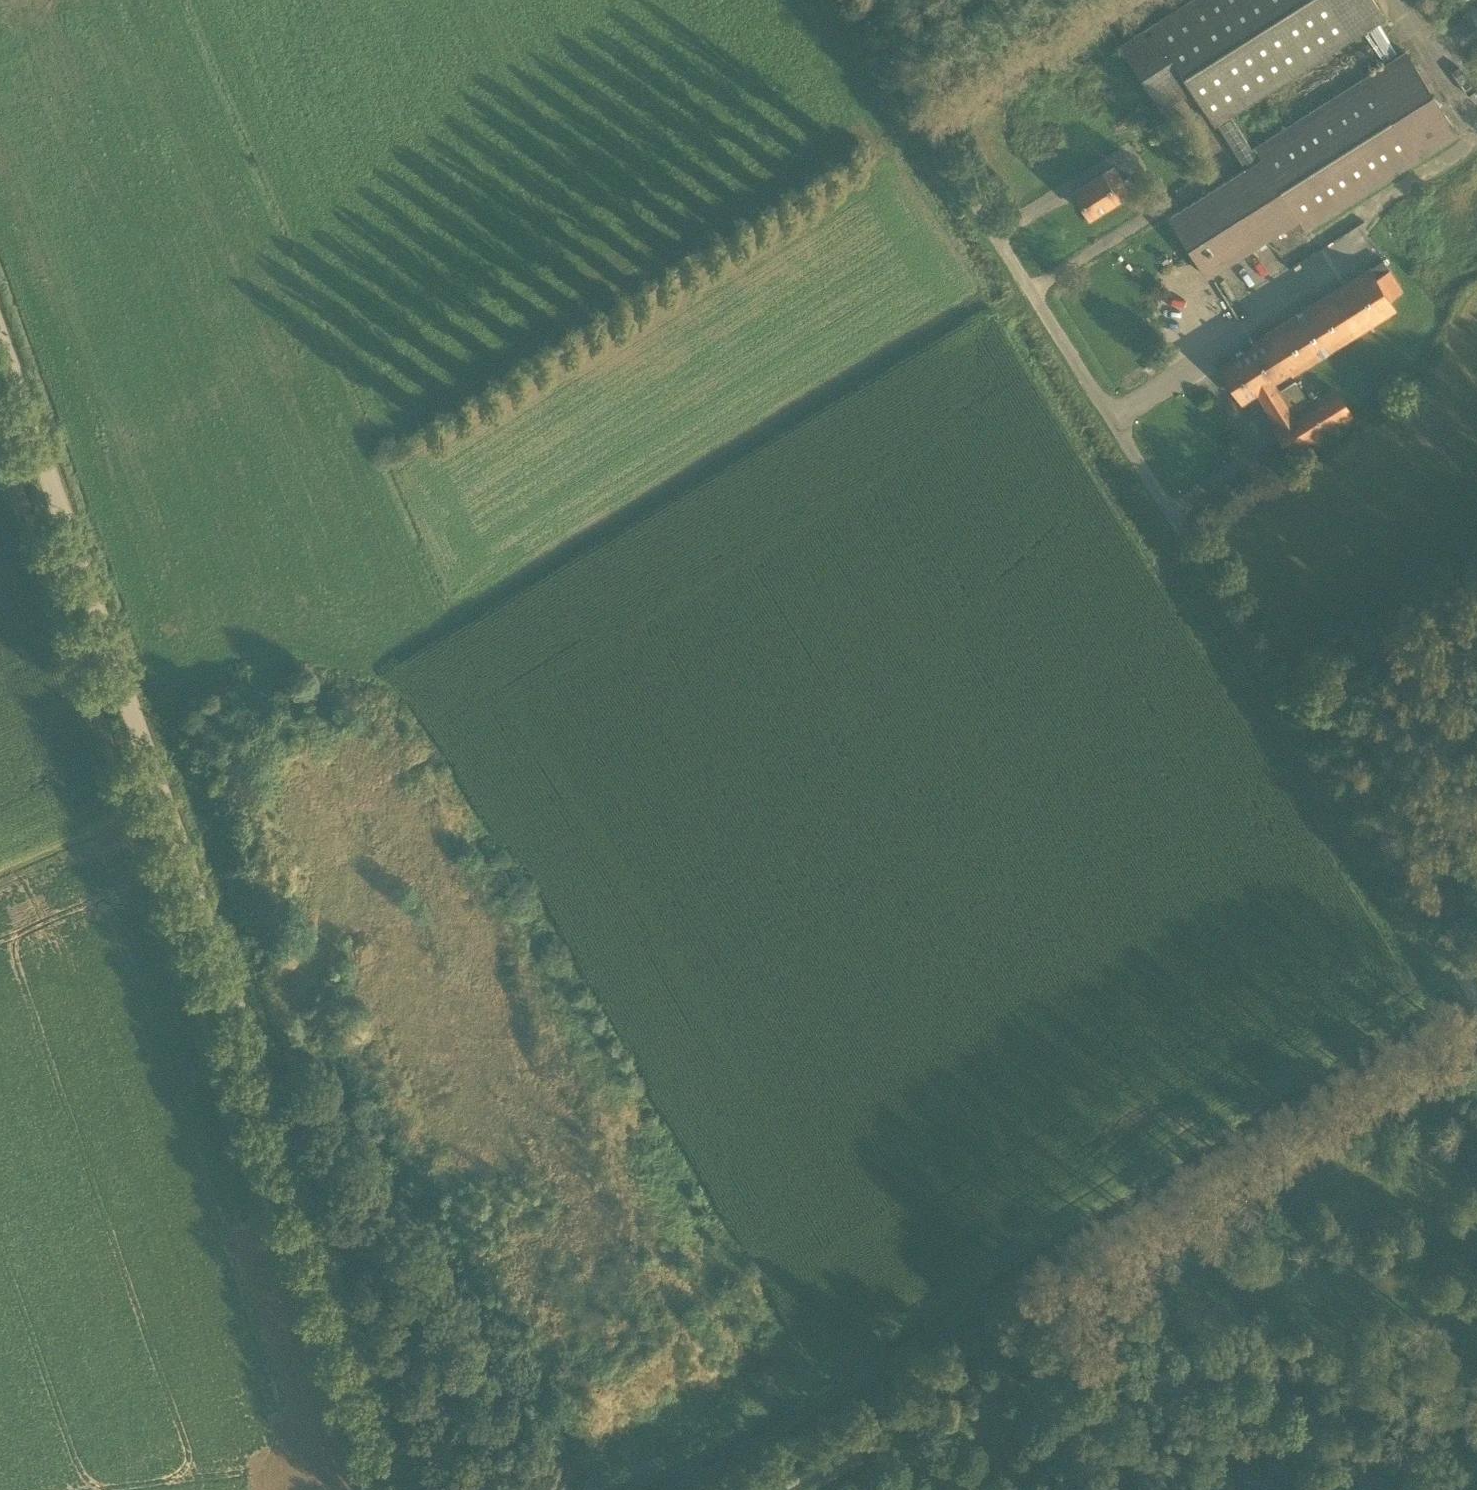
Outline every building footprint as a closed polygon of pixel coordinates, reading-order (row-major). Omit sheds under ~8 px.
[(1386,19),(1374,0),(1196,0),(1122,46),(1162,109),(1194,89),(1215,124),(1217,123),(1246,169),(1169,217),(1207,277),(1299,219),(1307,231),(1459,137),(1407,55),(1254,150),(1232,115),(1386,19)] [(1089,216),(1128,191),(1113,167),(1074,192),(1089,216)] [(1385,260),(1368,271),(1344,285),(1342,283),(1330,290),(1332,293),(1254,340),(1254,346),(1221,367),(1242,401),(1258,391),(1280,426),(1275,428),(1290,452),(1350,414),(1335,390),(1309,407),(1294,382),(1280,390),(1275,382),(1283,376),(1290,372),(1292,374),(1394,312),(1387,301),(1404,291),(1385,260)]
